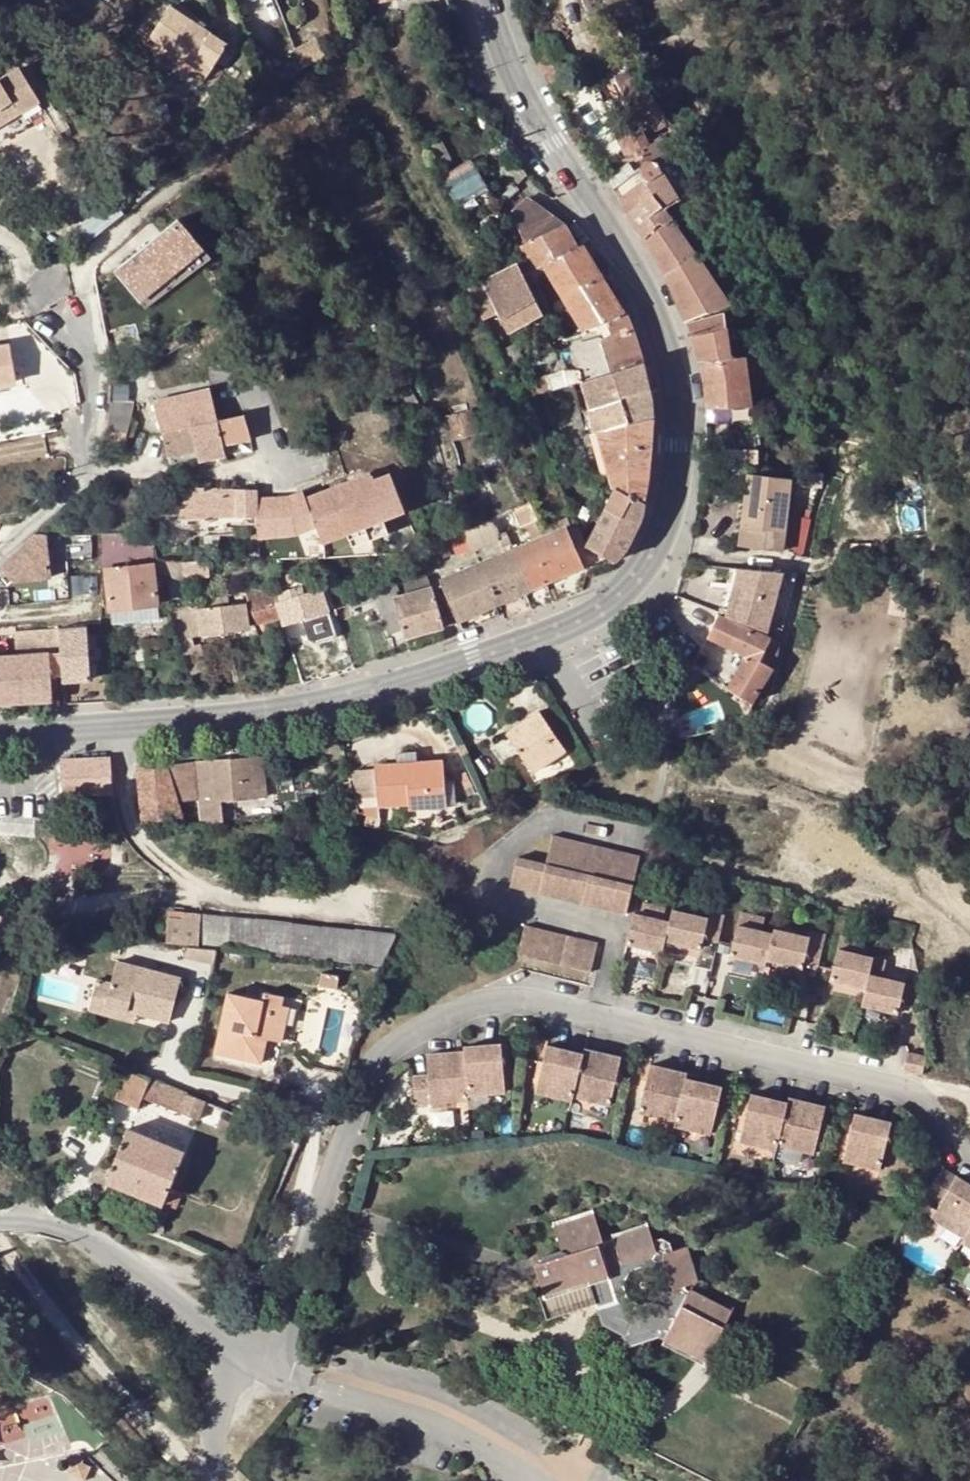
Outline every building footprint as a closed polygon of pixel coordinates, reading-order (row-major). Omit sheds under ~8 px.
[(629,0),(601,0),(603,11),(630,7),(629,0)] [(229,43),(208,29),(183,13),(172,6),(152,37),(210,74),(229,43)] [(186,7),(183,13),(208,29),(212,23),(186,7)] [(400,33),(397,22),(378,27),(381,38),(400,33)] [(41,103),(21,68),(0,80),(0,126),(41,103)] [(621,141),(628,152),(648,141),(641,129),(621,141)] [(627,177),(614,188),(620,197),(633,186),(646,177),(645,175),(645,174),(645,172),(645,170),(645,168),(646,165),(648,164),(650,164),(653,164),(657,165),(659,166),(653,158),(627,177)] [(472,160),(442,177),(457,201),(485,183),(472,160)] [(645,175),(646,177),(659,166),(657,165),(653,164),(650,164),(648,164),(646,165),(645,168),(645,170),(645,172),(645,174),(645,175)] [(633,186),(620,197),(626,208),(626,214),(641,233),(644,237),(659,223),(665,223),(669,221),(671,219),(673,217),(665,206),(675,201),(665,173),(659,166),(646,177),(633,186)] [(548,212),(528,199),(513,211),(527,244),(523,246),(534,269),(535,270),(544,265),(580,322),(586,332),(587,329),(608,320),(624,312),(610,289),(582,245),(577,248),(565,225),(548,212)] [(194,216),(122,264),(148,303),(220,255),(194,216)] [(679,229),(671,219),(669,221),(665,223),(659,223),(644,237),(654,252),(666,272),(673,287),(687,319),(707,312),(730,304),(725,294),(700,259),(679,229)] [(508,333),(543,312),(524,274),(519,265),(493,280),(473,291),(485,318),(499,313),(508,333)] [(531,382),(520,386),(526,397),(537,393),(574,382),(582,379),(613,370),(633,363),(643,361),(634,333),(632,327),(624,312),(608,320),(613,334),(599,338),(572,346),(573,350),(575,355),(579,368),(578,371),(567,370),(562,372),(548,377),(531,382)] [(750,404),(744,357),(730,358),(729,349),(727,336),(725,325),(723,316),(688,323),(692,331),(700,357),(705,384),(707,406),(750,404)] [(18,379),(12,344),(0,346),(0,382),(18,379)] [(517,345),(502,352),(508,363),(523,358),(517,345)] [(613,370),(582,379),(589,407),(600,404),(619,398),(639,391),(650,388),(647,373),(643,361),(633,363),(613,370)] [(402,392),(411,407),(420,401),(411,387),(402,392)] [(589,407),(597,431),(653,418),(652,400),(650,388),(639,391),(619,398),(600,404),(589,407)] [(194,426),(219,421),(209,389),(183,396),(186,408),(190,427),(194,426)] [(110,404),(110,412),(131,414),(133,403),(110,401),(110,404)] [(186,408),(159,414),(162,432),(165,432),(190,427),(186,408)] [(449,417),(456,439),(477,433),(471,411),(449,417)] [(130,421),(131,414),(110,412),(107,444),(125,446),(127,436),(135,437),(138,423),(130,421)] [(245,415),(219,421),(224,444),(238,442),(250,440),(245,415)] [(612,485),(614,490),(644,504),(645,491),(648,475),(651,435),(653,418),(597,431),(612,485)] [(199,450),(224,444),(219,421),(194,426),(199,450)] [(165,432),(169,456),(198,450),(199,450),(194,426),(190,427),(165,432)] [(250,440),(238,442),(241,458),(254,456),(250,440)] [(198,450),(200,458),(200,461),(226,456),(224,444),(199,450),(198,450)] [(754,464),(754,449),(720,448),(720,464),(737,464),(754,464)] [(198,450),(169,456),(171,464),(200,458),(198,450)] [(494,481),(488,467),(478,472),(483,485),(494,481)] [(483,485),(478,472),(472,474),(478,487),(483,485)] [(782,549),(790,478),(748,474),(741,544),(782,549)] [(483,485),(485,490),(496,486),(494,481),(483,485)] [(225,485),(210,485),(209,493),(225,493),(225,485)] [(603,513),(587,545),(602,553),(614,560),(626,551),(636,529),(644,513),(644,504),(614,490),(603,513)] [(504,535),(539,521),(530,502),(506,511),(492,518),(499,537),(504,535)] [(492,518),(466,529),(472,546),(473,547),(499,537),(492,518)] [(567,526),(546,535),(533,540),(550,581),(584,566),(606,556),(602,553),(587,545),(578,523),(576,520),(567,526)] [(472,546),(466,529),(449,535),(456,552),(472,546)] [(52,533),(37,533),(1,565),(14,581),(52,580),(52,533)] [(550,581),(533,540),(510,550),(521,577),(526,590),(548,581),(550,581)] [(446,542),(433,546),(440,561),(451,556),(446,542)] [(103,563),(107,570),(155,566),(154,559),(152,546),(144,546),(144,549),(124,549),(103,549),(103,563)] [(440,561),(433,546),(417,554),(426,570),(441,562),(440,561)] [(442,579),(459,620),(480,611),(526,590),(521,577),(510,550),(442,579)] [(155,566),(155,571),(184,580),(186,576),(208,576),(208,561),(182,561),(172,560),(156,559),(154,559),(155,566)] [(107,570),(111,609),(158,603),(155,571),(155,566),(107,570)] [(720,611),(731,615),(742,567),(730,566),(720,611)] [(738,618),(770,631),(786,570),(783,570),(748,567),(742,567),(731,615),(738,618)] [(351,609),(363,604),(376,600),(388,634),(404,629),(396,598),(399,597),(389,570),(361,583),(345,589),(351,609)] [(429,576),(412,581),(415,593),(433,588),(429,576)] [(74,579),(75,594),(92,592),(91,577),(74,579)] [(415,593),(412,581),(406,582),(410,594),(415,593)] [(287,598),(305,592),(302,584),(284,590),(287,598)] [(284,618),(286,625),(330,611),(322,587),(305,592),(287,598),(279,600),(279,601),(284,618)] [(444,626),(433,588),(415,593),(410,594),(399,597),(396,598),(404,629),(406,637),(425,631),(444,626)] [(254,591),(246,592),(258,624),(276,619),(284,618),(279,601),(279,600),(275,590),(254,591)] [(199,608),(198,601),(185,603),(168,606),(191,674),(209,667),(201,644),(196,645),(192,634),(248,627),(245,603),(199,608)] [(158,603),(111,609),(113,625),(160,619),(158,603)] [(759,665),(771,638),(720,614),(709,637),(745,657),(728,689),(747,706),(773,673),(759,665)] [(72,619),(65,620),(65,632),(99,629),(98,617),(72,619)] [(276,619),(258,624),(256,625),(268,657),(275,654),(270,639),(280,635),(276,619)] [(15,624),(16,644),(48,642),(47,621),(40,622),(15,624)] [(16,644),(15,624),(0,625),(0,645),(16,644)] [(759,665),(773,673),(781,642),(771,638),(759,665)] [(61,652),(51,653),(52,675),(62,674),(61,652)] [(51,653),(16,656),(18,683),(18,696),(19,701),(53,698),(52,675),(51,653)] [(16,656),(0,657),(0,703),(19,701),(18,696),(18,683),(16,656)] [(549,761),(566,749),(540,710),(508,733),(533,771),(549,761)] [(549,761),(557,774),(577,766),(572,757),(566,749),(549,761)] [(572,757),(577,766),(590,761),(593,760),(586,749),(572,757)] [(398,753),(398,762),(419,761),(419,752),(398,753)] [(111,755),(63,759),(64,796),(113,793),(111,755)] [(212,760),(169,765),(169,767),(178,796),(179,799),(194,798),(196,823),(198,822),(217,820),(215,799),(267,795),(265,775),(254,775),(252,757),(212,760)] [(264,757),(252,757),(254,775),(265,775),(264,757)] [(419,761),(398,762),(377,764),(379,805),(410,803),(411,807),(430,806),(429,796),(446,795),(443,760),(419,761)] [(178,796),(169,767),(169,765),(138,767),(139,772),(143,820),(184,814),(179,799),(178,796)] [(429,796),(430,806),(447,805),(446,795),(429,796)] [(368,814),(368,818),(367,821),(380,825),(381,821),(382,817),(368,814)] [(540,860),(516,855),(510,884),(625,912),(639,854),(547,831),(540,860)] [(638,917),(633,917),(627,942),(662,949),(665,938),(668,925),(663,923),(665,912),(642,906),(638,917)] [(672,909),(668,925),(665,938),(701,947),(705,933),(719,935),(724,910),(711,907),(708,917),(672,909)] [(740,910),(730,955),(766,963),(766,959),(773,931),(762,930),(765,917),(740,910)] [(183,921),(166,919),(163,942),(181,944),(199,946),(217,948),(386,966),(394,948),(396,935),(201,915),(184,914),(183,921)] [(525,923),(518,954),(594,971),(601,941),(525,923)] [(774,926),(773,931),(766,959),(803,967),(803,962),(818,966),(825,934),(811,931),(810,936),(774,926)] [(865,941),(840,935),(831,979),(866,987),(869,973),(873,957),(862,955),(865,941)] [(199,946),(181,944),(177,957),(213,965),(217,948),(199,946)] [(181,977),(115,962),(110,986),(106,1005),(139,1013),(171,1020),(181,977)] [(340,973),(321,971),(319,985),(338,987),(340,973)] [(866,987),(863,1004),(899,1012),(905,982),(869,973),(866,987)] [(106,1005),(110,986),(97,982),(90,1011),(136,1023),(139,1013),(106,1005)] [(226,991),(216,1042),(231,1045),(229,1056),(260,1061),(266,1039),(273,1040),(280,1004),(282,995),(262,991),(260,998),(256,997),(254,1007),(236,1003),(238,994),(226,991)] [(256,997),(238,994),(236,1003),(254,1007),(256,997)] [(273,1040),(281,1041),(288,1006),(280,1004),(273,1040)] [(464,1044),(464,1049),(468,1093),(505,1090),(502,1041),(464,1044)] [(214,1053),(229,1056),(231,1045),(216,1042),(214,1053)] [(583,1052),(547,1044),(536,1091),(572,1099),(574,1095),(583,1052)] [(585,1048),(583,1052),(574,1095),(611,1102),(622,1055),(585,1048)] [(429,1073),(413,1074),(416,1101),(468,1098),(468,1093),(464,1049),(427,1052),(429,1073)] [(926,1055),(906,1051),(903,1070),(922,1074),(926,1055)] [(676,1118),(686,1077),(688,1072),(652,1063),(640,1109),(676,1118)] [(138,1108),(143,1095),(150,1080),(128,1071),(116,1098),(136,1107),(138,1108)] [(722,1085),(686,1077),(676,1118),(675,1123),(711,1131),(722,1085)] [(207,1102),(150,1080),(143,1095),(152,1098),(200,1118),(207,1102)] [(788,1101),(751,1092),(740,1139),(778,1148),(779,1142),(788,1101)] [(136,1107),(128,1127),(138,1132),(152,1098),(143,1095),(138,1108),(136,1107)] [(790,1096),(788,1101),(779,1142),(815,1151),(826,1105),(790,1096)] [(207,1102),(200,1118),(211,1123),(217,1106),(207,1102)] [(892,1122),(855,1112),(842,1158),(880,1168),(892,1122)] [(165,1203),(172,1187),(186,1151),(138,1132),(128,1127),(107,1179),(165,1203)] [(302,1138),(288,1132),(282,1147),(296,1153),(302,1138)] [(944,1166),(929,1193),(942,1201),(933,1216),(965,1236),(969,1227),(969,1182),(944,1166)] [(172,1187),(165,1203),(176,1208),(182,1191),(172,1187)] [(559,1216),(560,1222),(602,1212),(600,1205),(559,1216)] [(709,1356),(734,1311),(695,1292),(694,1294),(689,1292),(689,1287),(702,1283),(693,1247),(678,1251),(676,1242),(666,1237),(658,1240),(654,1226),(619,1236),(609,1238),(602,1212),(560,1222),(566,1243),(563,1252),(539,1258),(547,1290),(551,1289),(554,1301),(593,1290),(597,1306),(602,1305),(605,1318),(631,1330),(633,1341),(661,1333),(709,1356)] [(617,1230),(619,1236),(654,1226),(653,1220),(617,1230)] [(698,1246),(693,1247),(702,1283),(708,1282),(698,1246)] [(697,1287),(695,1292),(734,1311),(736,1306),(697,1287)]
